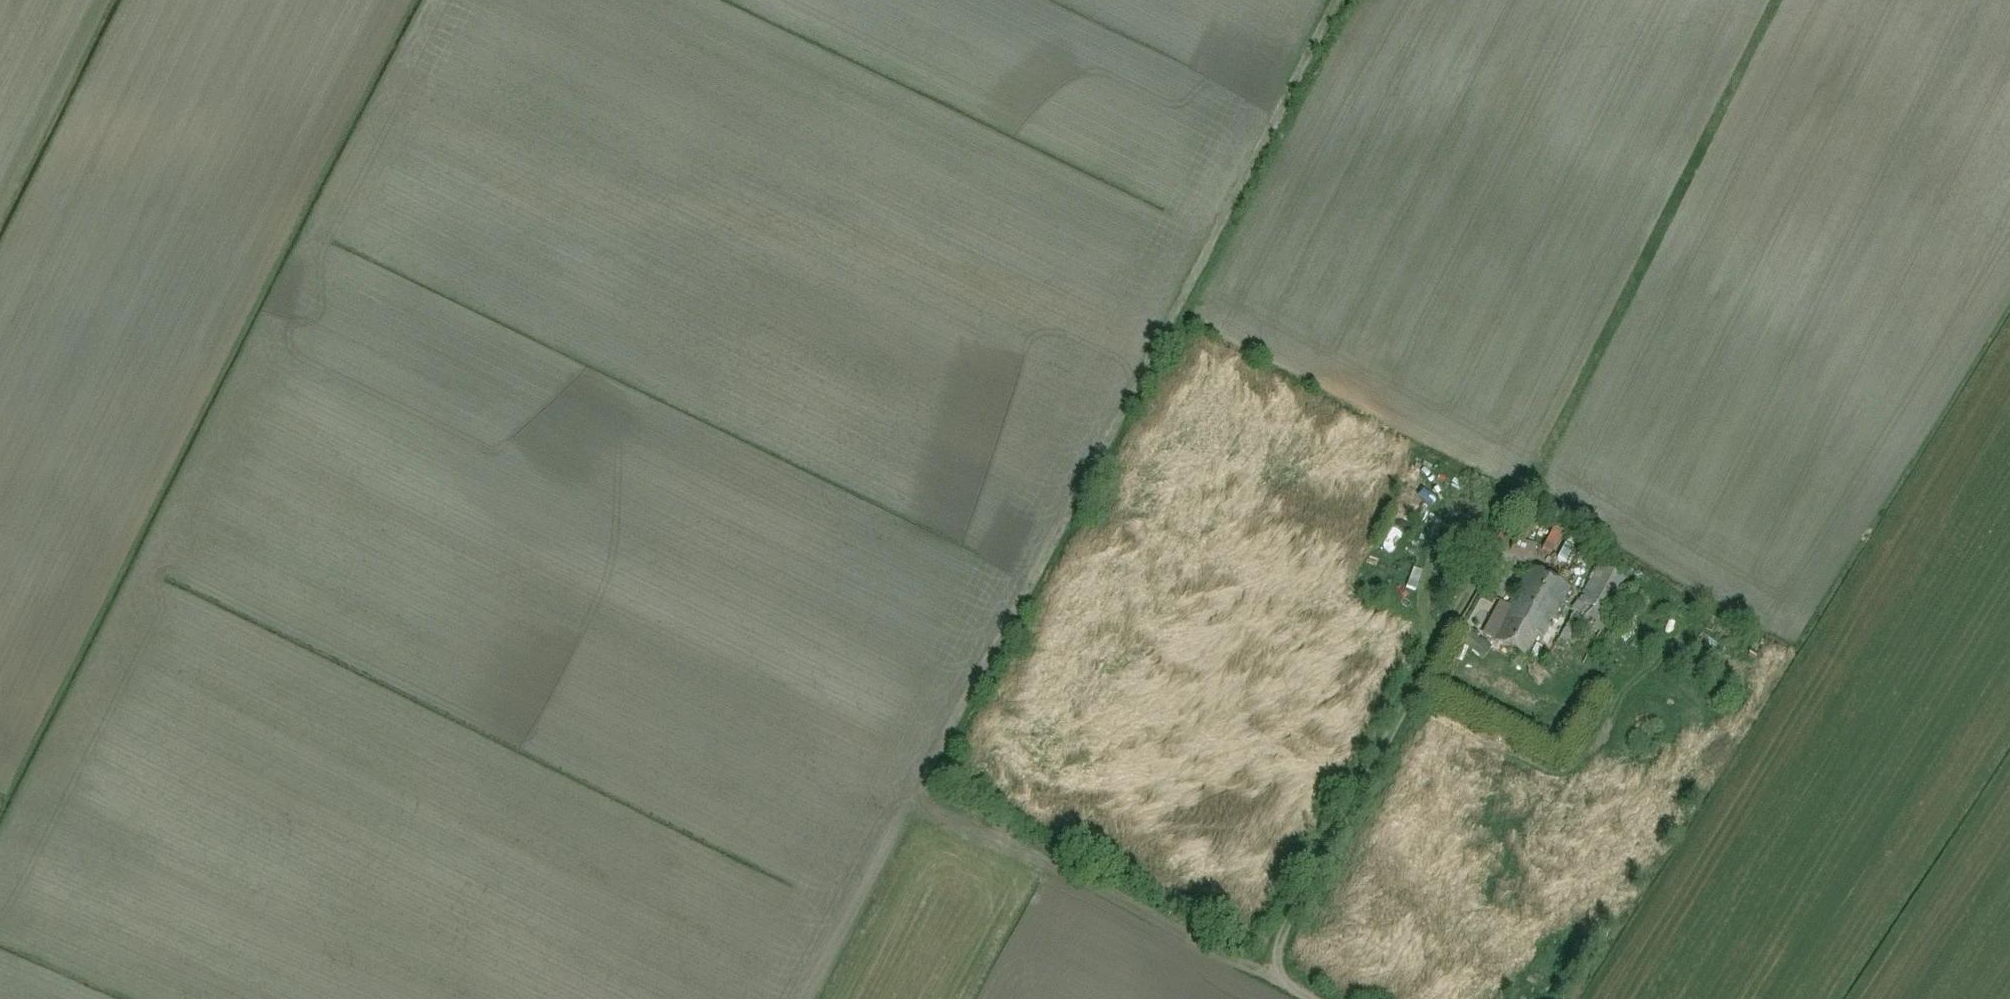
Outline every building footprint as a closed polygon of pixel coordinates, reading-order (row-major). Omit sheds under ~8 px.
[(1415,519),(1431,518),(1429,493),(1413,494),(1415,519)] [(1401,556),(1413,530),(1399,524),(1387,550),(1401,556)] [(1559,547),(1567,534),(1555,525),(1546,538),(1559,547)] [(1560,556),(1572,562),(1580,544),(1569,539),(1560,556)] [(1607,584),(1619,588),(1625,568),(1613,564),(1607,584)] [(1511,609),(1493,642),(1525,660),(1536,638),(1541,640),(1569,588),(1529,566),(1507,606),(1511,609)] [(1545,635),(1533,648),(1541,657),(1554,644),(1545,635)]
